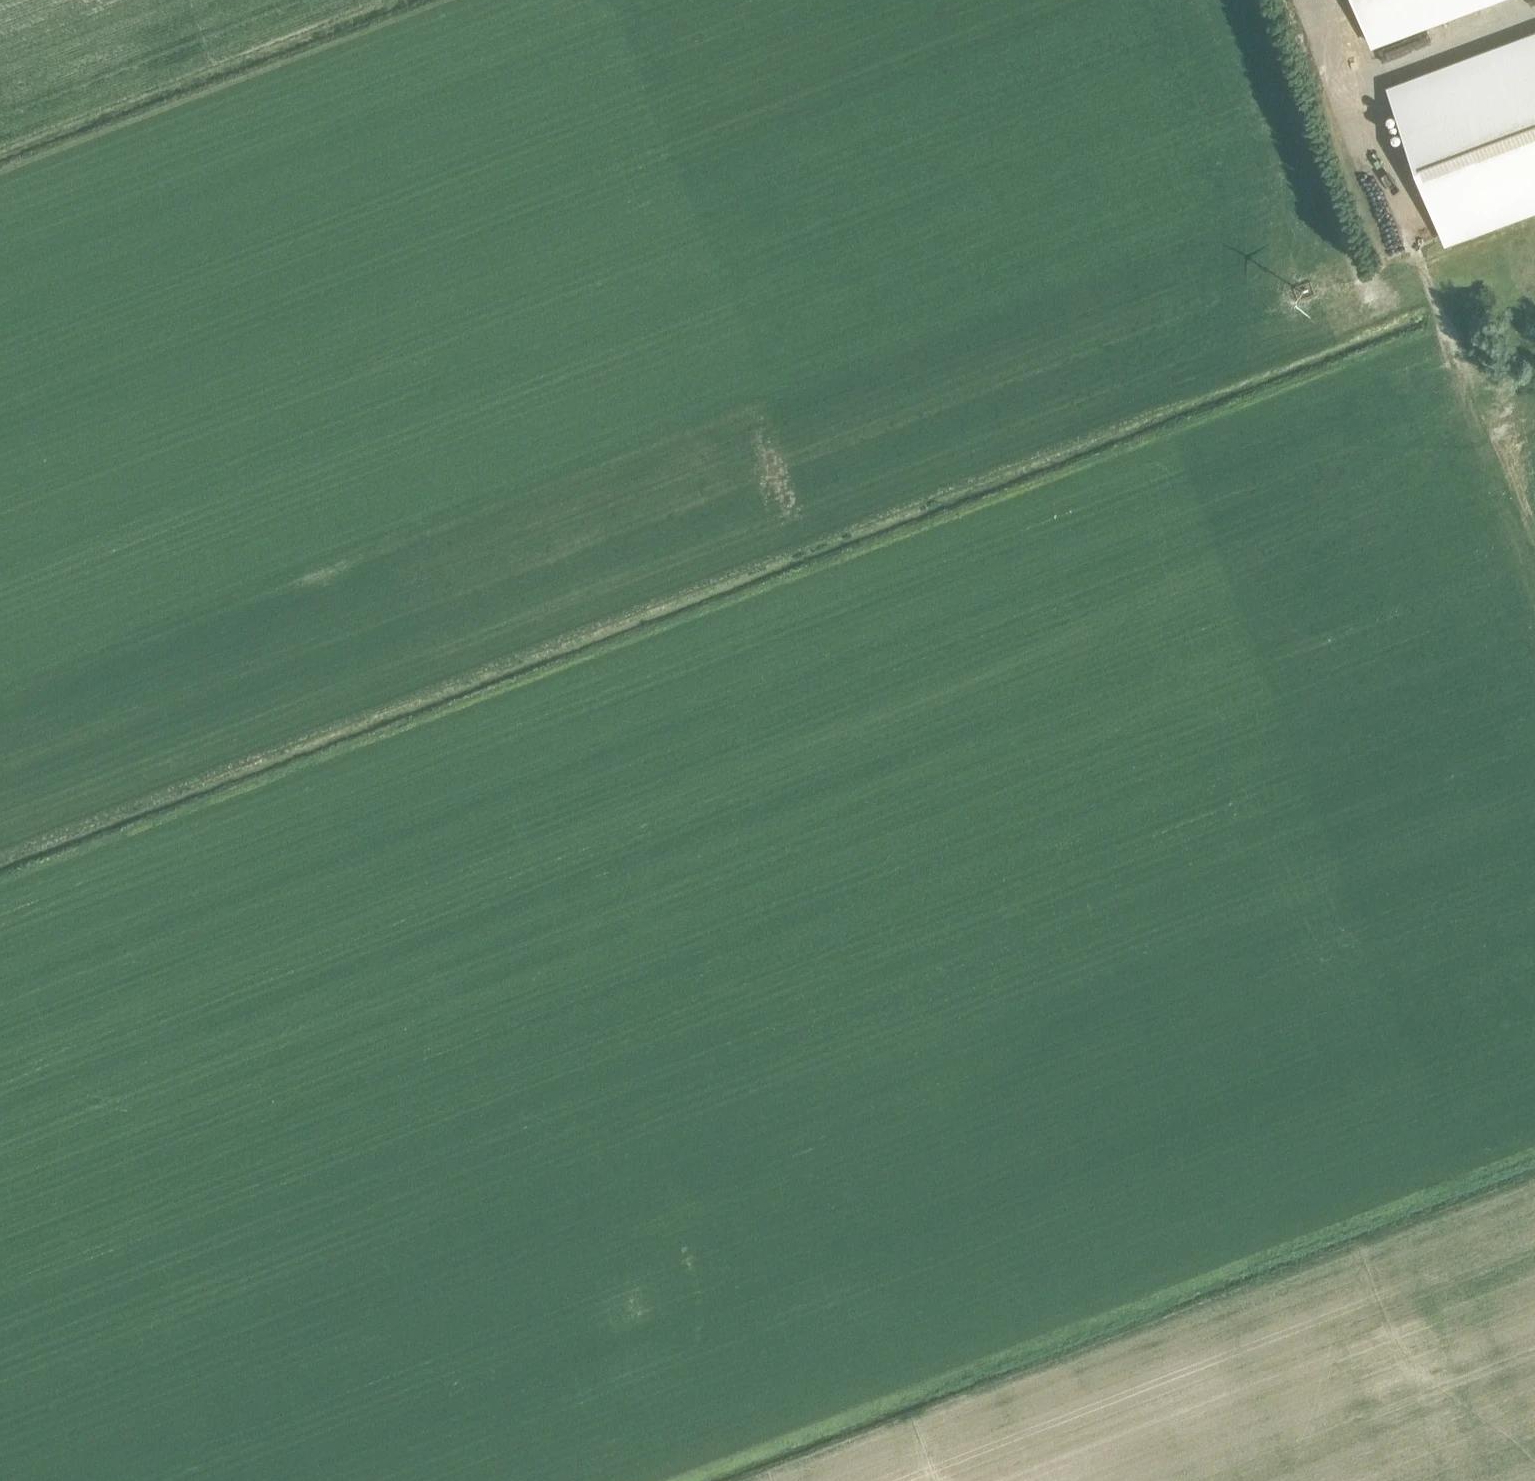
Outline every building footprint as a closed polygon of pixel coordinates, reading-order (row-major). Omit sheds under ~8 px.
[(1490,0),(1357,0),(1373,43),(1490,0)] [(1534,204),(1534,35),(1390,88),(1446,238),(1534,204)]
